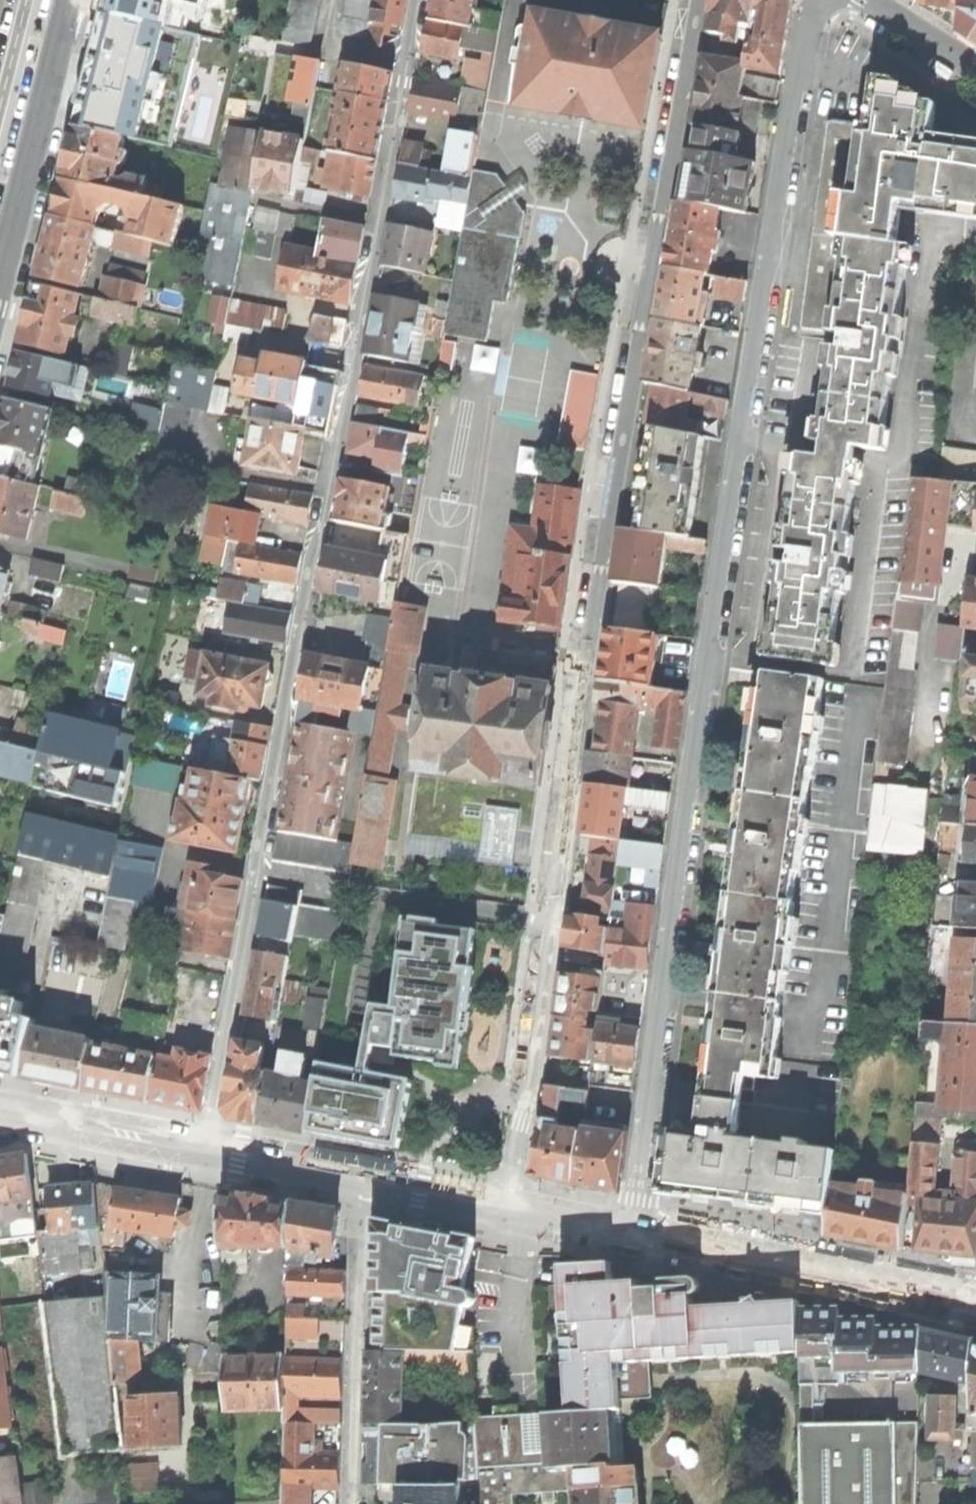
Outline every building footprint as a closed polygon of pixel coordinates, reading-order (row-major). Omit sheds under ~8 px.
[(103,10),(194,32),(201,0),(106,0),(103,10)] [(374,22),(377,6),(348,0),(344,19),(374,24),(374,22)] [(374,22),(386,24),(402,27),(405,9),(407,0),(378,0),(377,6),(374,22)] [(472,28),(477,0),(432,0),(428,20),(465,27),(472,28)] [(708,33),(732,37),(740,38),(742,29),(753,31),(755,25),(759,0),(714,0),(708,33)] [(755,25),(764,27),(762,41),(752,39),(748,65),(747,70),(763,73),(765,65),(782,68),(794,0),(759,0),(755,25)] [(918,4),(936,8),(961,12),(963,0),(918,0),(918,4)] [(961,12),(958,29),(975,41),(975,0),(963,0),(961,12)] [(315,20),(317,7),(289,1),(287,14),(315,20)] [(103,10),(75,126),(132,140),(171,150),(200,33),(194,32),(103,10)] [(312,33),(315,20),(287,14),(284,27),(312,33)] [(536,14),(520,106),(578,117),(645,128),(661,36),(536,14)] [(370,41),(374,24),(344,19),(341,35),(370,41)] [(462,41),(465,27),(428,20),(425,36),(422,52),(459,59),(462,41)] [(382,47),(386,24),(374,22),(374,24),(370,41),(370,45),(382,47)] [(310,46),(312,33),(284,27),(281,41),(310,46)] [(472,28),(465,27),(462,41),(493,47),(496,32),(472,28)] [(466,59),(460,87),(463,87),(488,92),(494,55),(484,53),(482,62),(466,59)] [(268,117),(309,124),(320,62),(307,59),(279,54),(268,117)] [(704,57),(692,125),(700,126),(736,132),(736,131),(742,97),(745,76),(747,70),(748,65),(704,57)] [(389,88),(392,72),(345,62),(339,93),(387,102),(389,88)] [(780,82),(745,76),(742,97),(759,100),(776,103),(780,82)] [(456,122),(463,87),(460,87),(417,79),(414,97),(410,114),(456,122)] [(875,85),(897,88),(897,81),(884,80),(876,79),(875,85)] [(923,206),(975,213),(975,150),(932,144),(933,137),(937,111),(916,108),(917,102),(917,101),(895,98),(896,92),(897,88),(875,85),(875,86),(870,117),(869,127),(860,197),(840,194),(840,196),(846,197),(840,238),(897,245),(902,203),(923,206)] [(472,125),(481,126),(488,92),(463,87),(456,122),(472,125)] [(895,98),(917,101),(918,94),(896,92),(895,98)] [(387,102),(339,93),(328,151),(331,151),(376,159),(382,128),(387,102)] [(753,134),(759,100),(742,97),(736,131),(753,134)] [(927,103),(917,102),(916,108),(937,111),(938,104),(927,103)] [(870,117),(861,116),(859,126),(869,127),(870,117)] [(860,197),(869,127),(859,126),(830,122),(815,234),(840,238),(846,197),(840,196),(840,194),(860,197)] [(478,143),(481,126),(472,125),(469,141),(478,143)] [(696,152),(737,159),(742,133),(736,132),(700,126),(696,152)] [(221,187),(252,193),(253,187),(264,133),(233,127),(222,185),(221,187)] [(61,181),(144,199),(146,187),(148,182),(129,178),(123,182),(115,180),(115,175),(119,173),(120,167),(123,165),(125,160),(119,159),(124,139),(74,128),(67,155),(61,181)] [(264,133),(253,187),(295,195),(296,188),(302,162),(305,147),(306,141),(264,133)] [(975,150),(975,143),(942,138),(933,137),(932,144),(975,150)] [(476,157),(478,143),(469,141),(453,138),(446,173),(472,177),(473,171),(476,157)] [(401,164),(421,168),(425,149),(405,145),(401,164)] [(305,147),(302,162),(317,165),(320,150),(305,147)] [(331,151),(328,168),(325,185),(324,189),(369,197),(372,181),(376,159),(331,151)] [(756,162),(737,159),(696,152),(690,151),(687,172),(681,203),(719,210),(747,214),(749,205),(756,162)] [(317,184),(325,185),(328,168),(320,167),(317,184)] [(427,196),(431,172),(401,167),(398,181),(396,196),(426,201),(427,196)] [(447,319),(445,333),(487,342),(495,302),(508,304),(520,237),(522,237),(526,214),(516,201),(528,193),(520,181),(508,189),(498,176),(473,171),(472,177),(472,179),(468,203),(464,227),(463,233),(450,302),(447,319)] [(472,179),(431,172),(427,196),(435,197),(443,198),(468,203),(472,179)] [(51,217),(96,227),(101,208),(113,206),(129,210),(134,213),(129,235),(154,241),(153,243),(173,248),(183,207),(159,202),(144,199),(61,181),(56,197),(51,217)] [(221,187),(222,185),(210,182),(205,211),(197,252),(196,256),(239,264),(252,193),(221,187)] [(146,187),(144,199),(159,202),(162,190),(146,187)] [(324,193),(296,188),(295,195),(294,199),(322,205),(324,193)] [(438,228),(463,233),(464,227),(468,203),(443,198),(438,228)] [(672,234),(666,267),(706,275),(708,275),(712,251),(717,252),(719,241),(721,232),(716,231),(719,210),(681,203),(677,202),(672,234)] [(605,217),(618,220),(621,207),(607,205),(605,217)] [(923,206),(923,211),(975,219),(975,213),(923,206)] [(281,212),(258,208),(254,231),(261,232),(276,235),(281,212)] [(296,215),(281,212),(276,235),(292,238),(296,215)] [(97,240),(100,228),(96,227),(51,217),(43,249),(36,277),(81,288),(93,239),(97,240)] [(320,252),(336,255),(343,222),(327,219),(320,252)] [(363,226),(343,222),(336,255),(357,259),(360,243),(363,226)] [(387,244),(383,266),(424,274),(432,232),(391,224),(387,244)] [(100,228),(97,240),(98,245),(110,248),(113,245),(117,232),(100,228)] [(129,235),(117,232),(113,245),(150,255),(153,243),(154,241),(129,235)] [(271,260),(276,235),(261,232),(256,257),(271,260)] [(826,394),(889,403),(892,377),(893,376),(891,376),(893,355),(895,340),(897,340),(900,318),(907,269),(910,247),(897,245),(840,238),(815,234),(809,282),(803,328),(845,333),(843,348),(833,347),(831,369),(829,369),(826,394)] [(336,255),(320,252),(286,246),(278,288),(349,301),(354,279),(357,259),(336,255)] [(196,256),(192,277),(213,281),(235,285),(239,264),(196,256)] [(706,275),(666,267),(662,291),(657,317),(698,324),(700,324),(703,325),(705,318),(709,294),(703,293),(706,275)] [(109,268),(101,300),(138,309),(144,286),(146,277),(109,268)] [(714,298),(744,303),(747,282),(717,277),(714,298)] [(28,312),(21,343),(64,354),(68,335),(74,337),(78,321),(73,319),(79,295),(35,284),(28,312)] [(231,299),(212,295),(207,323),(216,325),(225,326),(226,323),(230,301),(231,299)] [(371,323),(365,354),(414,364),(420,335),(425,307),(376,297),(371,323)] [(134,327),(138,309),(101,300),(94,299),(90,316),(125,324),(134,327)] [(443,300),(440,318),(447,319),(450,302),(443,300)] [(230,301),(226,323),(251,328),(269,332),(273,310),(230,301)] [(433,308),(425,307),(420,335),(428,336),(433,308)] [(269,332),(282,335),(286,313),(273,310),(269,332)] [(316,315),(312,340),(329,343),(333,318),(316,315)] [(432,332),(444,335),(445,333),(447,319),(440,318),(434,317),(432,332)] [(698,324),(657,317),(652,347),(646,384),(653,385),(689,391),(693,369),(700,370),(701,361),(703,353),(696,352),(700,324),(698,324)] [(906,319),(900,318),(897,340),(903,341),(906,319)] [(223,340),(248,345),(251,328),(226,323),(225,326),(223,340)] [(223,340),(225,326),(216,325),(214,338),(223,340)] [(430,337),(428,336),(420,335),(414,364),(425,366),(430,337)] [(457,343),(443,341),(439,368),(453,371),(457,343)] [(824,368),(829,369),(831,369),(833,347),(826,346),(824,368)] [(50,393),(54,379),(70,383),(74,366),(19,352),(14,369),(10,388),(49,398),(50,393)] [(900,356),(893,355),(891,376),(893,376),(892,377),(897,378),(900,356)] [(264,363),(257,398),(284,403),(299,406),(307,368),(307,364),(265,356),(264,363)] [(236,394),(257,398),(264,363),(243,359),(236,394)] [(165,402),(192,407),(208,411),(213,386),(216,372),(173,363),(168,389),(165,402)] [(363,379),(360,395),(418,406),(424,375),(365,365),(363,379)] [(89,369),(74,366),(70,383),(54,379),(50,393),(62,396),(81,401),(82,396),(89,369)] [(560,451),(586,456),(600,375),(574,370),(560,451)] [(331,404),(337,376),(307,372),(297,427),(306,429),(326,433),(331,404)] [(689,391),(653,385),(649,416),(647,426),(652,427),(663,429),(684,432),(696,434),(697,428),(697,423),(686,421),(688,407),(691,391),(689,391)] [(208,411),(224,414),(229,390),(213,386),(208,411)] [(688,407),(724,413),(726,397),(691,391),(688,407)] [(886,428),(889,403),(826,394),(822,419),(824,420),(821,442),(823,442),(856,446),(881,450),(884,430),(885,430),(886,428)] [(41,457),(43,450),(45,440),(53,411),(7,400),(0,428),(0,447),(41,457)] [(192,407),(165,402),(163,412),(157,437),(154,453),(151,467),(178,473),(192,407)] [(295,427),(299,406),(284,403),(279,409),(279,412),(255,408),(253,419),(255,419),(295,427)] [(355,422),(385,428),(387,416),(388,412),(358,406),(355,422)] [(145,435),(157,437),(163,412),(136,407),(135,409),(131,431),(145,435)] [(387,416),(385,428),(400,431),(402,419),(387,416)] [(255,419),(246,466),(297,474),(302,452),(306,429),(297,427),(295,427),(255,419)] [(814,441),(821,442),(824,420),(822,419),(817,419),(814,441)] [(352,437),(348,454),(377,460),(375,471),(401,476),(408,443),(409,433),(400,431),(385,428),(355,422),(352,437)] [(663,429),(652,427),(646,465),(641,465),(639,478),(637,492),(643,493),(637,530),(646,531),(668,535),(679,537),(689,538),(695,496),(705,436),(696,434),(684,432),(663,429)] [(890,429),(886,428),(885,430),(884,430),(881,450),(888,451),(890,429)] [(427,436),(409,433),(408,443),(425,446),(427,436)] [(142,450),(154,453),(157,437),(145,435),(142,450)] [(51,442),(45,440),(43,450),(49,451),(51,442)] [(855,455),(856,446),(823,442),(822,451),(821,457),(854,461),(855,455)] [(550,474),(553,450),(525,446),(522,470),(550,474)] [(41,457),(0,447),(0,478),(34,486),(41,457)] [(938,479),(950,481),(954,448),(942,447),(938,479)] [(967,450),(954,448),(950,481),(958,482),(963,482),(967,450)] [(963,482),(975,484),(975,451),(967,450),(963,482)] [(794,476),(797,454),(790,453),(787,475),(792,476),(794,476)] [(821,457),(797,454),(794,476),(792,476),(791,489),(789,501),(852,510),(856,483),(853,483),(856,462),(854,461),(821,457)] [(864,463),(856,462),(853,483),(856,483),(861,484),(864,463)] [(220,477),(209,475),(207,484),(218,486),(220,477)] [(898,580),(936,584),(940,544),(945,503),(956,504),(958,482),(950,481),(938,479),(910,476),(898,580)] [(0,478),(0,534),(26,541),(35,505),(39,487),(34,486),(0,478)] [(69,480),(65,494),(86,499),(90,485),(69,480)] [(339,498),(335,520),(381,529),(389,489),(343,480),(339,498)] [(975,506),(975,484),(963,482),(958,482),(956,504),(968,505),(975,506)] [(246,513),(261,515),(307,524),(310,510),(313,494),(251,483),(246,513)] [(513,528),(501,621),(525,624),(561,629),(566,590),(574,532),(576,519),(580,490),(542,486),(537,528),(533,531),(513,528)] [(89,500),(86,499),(65,494),(55,491),(50,508),(67,513),(84,517),(89,500)] [(834,643),(841,593),(839,593),(842,571),(844,556),(847,535),(849,535),(852,510),(789,501),(785,528),(787,528),(784,549),(782,564),(779,586),(778,586),(774,617),(771,636),(773,636),(770,658),(831,666),(834,643)] [(968,505),(966,521),(975,523),(975,506),(968,505)] [(228,539),(231,539),(236,511),(214,507),(209,535),(228,539)] [(246,513),(236,511),(231,539),(242,541),(256,544),(261,515),(246,513)] [(621,533),(613,582),(619,583),(659,589),(659,590),(667,546),(668,535),(646,531),(637,530),(622,527),(621,533)] [(787,528),(785,528),(780,527),(777,548),(784,549),(787,528)] [(384,530),(378,559),(388,561),(384,581),(400,584),(409,535),(384,530)] [(204,561),(224,564),(228,539),(209,535),(204,561)] [(707,541),(689,538),(679,537),(668,535),(667,546),(706,552),(707,541)] [(854,536),(849,535),(847,535),(844,556),(851,557),(854,536)] [(224,564),(221,579),(248,584),(244,603),(257,605),(260,587),(266,588),(268,579),(236,573),(241,543),(242,541),(231,539),(228,539),(224,564)] [(241,543),(236,573),(268,579),(296,584),(299,570),(301,554),(241,543)] [(380,601),(384,581),(388,561),(378,559),(329,550),(326,569),(322,590),(380,601)] [(65,567),(35,559),(31,575),(62,582),(65,567)] [(772,585),(778,586),(779,586),(782,564),(775,563),(772,585)] [(159,570),(131,564),(128,578),(156,583),(159,570)] [(10,571),(0,568),(0,611),(10,571)] [(849,572),(842,571),(839,593),(841,593),(846,594),(849,572)] [(965,629),(975,630),(975,579),(971,578),(965,628),(965,629)] [(218,598),(244,603),(248,584),(221,579),(219,589),(218,598)] [(934,598),(936,584),(898,580),(897,594),(922,596),(934,598)] [(613,629),(652,635),(659,589),(619,583),(613,629)] [(204,596),(218,598),(219,589),(206,587),(204,596)] [(896,599),(921,602),(922,596),(897,594),(896,599)] [(918,632),(921,602),(896,599),(893,629),(918,632)] [(230,603),(225,633),(287,644),(290,629),(292,614),(230,603)] [(389,650),(408,653),(418,655),(426,608),(397,603),(394,619),(389,650)] [(13,604),(10,615),(25,618),(42,622),(45,612),(13,604)] [(370,666),(386,669),(389,650),(394,619),(368,614),(364,642),(369,643),(365,666),(370,666)] [(39,635),(42,622),(25,618),(22,630),(39,635)] [(68,629),(42,622),(39,635),(65,641),(68,629)] [(937,657),(962,659),(965,629),(965,628),(940,625),(937,657)] [(605,635),(599,679),(652,686),(659,636),(652,635),(613,629),(606,629),(605,635)] [(914,669),(918,632),(893,629),(877,760),(906,763),(917,669),(914,669)] [(763,657),(770,658),(773,636),(771,636),(766,635),(763,657)] [(197,652),(193,671),(203,673),(199,695),(213,698),(212,705),(248,712),(249,704),(262,707),(266,683),(271,684),(272,678),(273,672),(268,671),(269,665),(224,656),(226,644),(209,640),(207,653),(197,652)] [(834,643),(831,666),(836,667),(839,644),(834,643)] [(374,736),(368,775),(386,778),(396,726),(399,707),(408,653),(389,650),(386,669),(378,713),(374,736)] [(304,688),(302,698),(320,701),(319,709),(342,713),(343,707),(355,709),(363,710),(370,666),(365,666),(309,656),(304,688)] [(970,660),(966,699),(972,699),(972,705),(975,706),(975,660),(970,660)] [(378,713),(386,669),(370,666),(363,710),(378,713)] [(417,770),(541,786),(554,687),(491,679),(430,671),(426,700),(419,699),(418,709),(415,729),(415,731),(422,732),(417,770)] [(766,672),(763,692),(760,716),(763,716),(761,729),(751,728),(750,739),(748,755),(757,756),(755,766),(752,766),(749,793),(806,801),(811,770),(815,770),(822,715),(819,715),(824,679),(766,672)] [(601,729),(597,752),(631,757),(638,707),(654,709),(657,687),(652,686),(599,679),(597,695),(596,701),(604,702),(601,729)] [(661,710),(664,688),(657,687),(654,709),(661,710)] [(686,691),(664,688),(661,710),(656,745),(678,749),(682,721),(686,691)] [(39,697),(16,691),(13,705),(36,711),(39,697)] [(152,691),(149,704),(166,707),(176,709),(179,696),(152,691)] [(760,716),(763,692),(756,691),(751,728),(761,729),(763,716),(760,716)] [(316,724),(319,709),(320,701),(302,698),(298,721),(316,724)] [(418,709),(399,707),(396,726),(415,729),(418,709)] [(374,736),(378,713),(363,710),(355,709),(351,732),(356,733),(374,736)] [(47,728),(41,754),(113,772),(122,734),(82,724),(50,716),(47,728)] [(41,754),(47,728),(20,721),(16,735),(0,731),(0,743),(2,744),(41,754)] [(238,723),(235,740),(268,746),(271,728),(238,723)] [(311,808),(324,728),(296,723),(293,743),(287,778),(278,830),(328,839),(333,812),(311,808)] [(351,732),(324,728),(311,808),(333,812),(328,839),(338,840),(356,733),(351,732)] [(135,737),(122,734),(113,772),(124,774),(127,775),(131,756),(135,737)] [(213,736),(209,758),(231,762),(235,740),(213,736)] [(235,740),(231,762),(229,775),(251,779),(262,780),(265,764),(268,746),(235,740)] [(2,744),(0,753),(0,775),(33,784),(41,754),(2,744)] [(975,770),(975,769),(975,753),(950,750),(948,767),(975,770)] [(586,782),(590,782),(627,787),(631,757),(597,752),(590,751),(589,759),(586,782)] [(113,772),(41,754),(33,784),(32,788),(115,809),(124,774),(113,772)] [(745,818),(749,793),(752,766),(755,766),(757,756),(748,755),(737,832),(745,833),(747,819),(745,818)] [(138,757),(133,783),(175,791),(180,766),(138,757)] [(207,771),(229,775),(231,762),(209,758),(207,771)] [(177,818),(173,840),(238,852),(245,812),(251,779),(229,775),(207,771),(197,769),(191,803),(186,802),(183,819),(177,818)] [(521,812),(519,829),(535,831),(541,786),(417,770),(408,837),(484,847),(489,807),(521,812)] [(386,778),(368,775),(360,822),(388,827),(396,780),(386,778)] [(588,800),(625,805),(627,787),(590,782),(588,800)] [(867,845),(924,851),(929,797),(921,796),(922,789),(874,784),(867,845)] [(672,794),(627,787),(625,805),(669,811),(672,794)] [(806,801),(749,793),(745,818),(747,819),(745,833),(737,832),(736,842),(734,858),(739,859),(734,893),(792,901),(796,873),(800,873),(807,818),(804,818),(806,801)] [(623,818),(625,805),(588,800),(584,827),(583,835),(599,837),(620,840),(623,818)] [(515,853),(519,829),(521,812),(489,807),(484,847),(482,862),(514,867),(515,853)] [(943,822),(969,825),(971,810),(944,807),(943,822)] [(47,863),(112,877),(120,840),(121,835),(28,816),(19,857),(47,863)] [(381,869),(388,827),(360,822),(356,843),(352,864),(381,869)] [(966,852),(969,825),(943,822),(940,850),(966,852)] [(969,825),(966,852),(965,861),(975,862),(975,825),(969,825)] [(532,855),(535,831),(519,829),(515,853),(532,855)] [(351,872),(352,864),(356,843),(338,840),(328,839),(278,830),(273,858),(351,872)] [(406,853),(482,862),(484,847),(408,837),(406,853)] [(618,853),(620,840),(599,837),(597,850),(618,853)] [(150,906),(162,849),(120,840),(112,877),(108,897),(137,903),(143,904),(150,906)] [(648,867),(658,868),(661,868),(663,846),(623,841),(620,858),(619,863),(648,867)] [(948,875),(949,856),(941,852),(939,874),(948,875)] [(584,907),(613,910),(615,901),(619,863),(620,858),(590,854),(586,886),(584,907)] [(0,937),(0,991),(18,995),(47,863),(19,857),(5,915),(0,937)] [(729,893),(734,893),(739,859),(734,858),(729,893)] [(192,912),(236,920),(240,899),(243,881),(221,877),(222,870),(192,864),(183,910),(192,912)] [(645,887),(655,888),(658,868),(648,867),(645,887)] [(958,898),(956,927),(975,929),(975,884),(965,883),(964,899),(958,898)] [(265,900),(298,906),(300,906),(302,891),(268,885),(265,900)] [(723,937),(716,990),(783,999),(787,972),(788,972),(796,917),(793,917),(795,901),(792,901),(734,893),(729,893),(723,937)] [(956,927),(958,898),(937,896),(934,926),(947,927),(956,927)] [(137,903),(108,897),(98,946),(104,947),(126,952),(137,903)] [(265,900),(259,936),(291,941),(293,935),(298,906),(265,900)] [(629,903),(615,901),(613,910),(613,917),(627,919),(629,903)] [(653,929),(656,906),(629,903),(627,919),(626,926),(653,929)] [(293,935),(339,942),(344,914),(300,906),(298,906),(293,935)] [(192,912),(183,910),(168,907),(166,921),(183,924),(189,925),(192,912)] [(613,917),(613,910),(584,907),(582,916),(612,919),(613,917)] [(388,917),(374,1005),(395,1007),(397,992),(403,993),(405,974),(399,973),(402,952),(409,953),(413,917),(440,921),(439,925),(472,930),(470,943),(475,944),(478,922),(398,911),(393,911),(390,913),(388,917)] [(189,925),(184,952),(229,960),(232,938),(236,920),(192,912),(189,925)] [(591,950),(608,952),(612,924),(612,919),(582,916),(569,914),(565,947),(591,950)] [(462,1050),(475,944),(470,943),(472,930),(439,925),(440,921),(413,917),(409,953),(402,952),(399,973),(405,974),(403,993),(397,992),(395,1007),(374,1005),(362,1070),(370,1072),(372,1062),(395,1065),(395,1062),(395,1060),(396,1057),(438,1062),(438,1057),(455,1059),(457,1050),(462,1050)] [(612,924),(626,926),(627,919),(613,917),(612,919),(612,924)] [(651,945),(653,929),(626,926),(612,924),(608,952),(607,963),(648,968),(651,945)] [(943,977),(947,927),(934,926),(929,976),(943,977)] [(259,936),(256,952),(289,957),(291,941),(259,936)] [(958,941),(951,1022),(975,1024),(975,942),(958,941)] [(252,976),(278,980),(285,981),(289,957),(256,952),(254,962),(252,976)] [(562,973),(556,1015),(588,1019),(589,1010),(600,1012),(604,978),(587,976),(562,973)] [(271,1020),(278,980),(252,976),(248,997),(245,1016),(271,1020)] [(303,984),(285,981),(281,1003),(299,1006),(303,984)] [(331,989),(311,986),(309,996),(328,1000),(331,989)] [(744,1074),(756,1075),(774,1078),(776,1061),(782,1018),(781,1018),(783,999),(716,990),(709,1043),(702,1097),(704,1097),(741,1102),(742,1091),(744,1074)] [(304,1029),(323,1032),(328,1000),(309,996),(304,1029)] [(22,1077),(32,1028),(34,1021),(20,1018),(23,1004),(0,999),(0,1073),(22,1077)] [(556,1015),(550,1056),(572,1058),(593,1061),(597,1030),(586,1029),(588,1019),(556,1015)] [(597,1030),(593,1061),(608,1063),(635,1067),(638,1046),(640,1029),(621,1026),(622,1020),(599,1017),(597,1030)] [(942,1104),(942,1107),(956,1108),(975,1110),(975,1024),(951,1022),(925,1020),(923,1038),(940,1039),(947,1044),(942,1104)] [(96,1025),(93,1040),(92,1044),(100,1046),(104,1027),(96,1025)] [(82,1088),(92,1044),(93,1040),(32,1028),(22,1077),(42,1081),(56,1084),(73,1087),(82,1088)] [(92,1044),(82,1088),(130,1098),(145,1102),(155,1057),(100,1046),(92,1044)] [(245,1119),(261,1123),(270,1073),(261,1071),(265,1048),(252,1045),(251,1046),(241,1044),(240,1051),(238,1050),(232,1078),(227,1108),(230,1112),(233,1117),(245,1119)] [(179,1051),(177,1060),(161,1057),(152,1103),(183,1109),(201,1112),(208,1072),(211,1057),(179,1051)] [(285,1053),(281,1075),(303,1080),(308,1057),(285,1053)] [(399,1078),(370,1072),(362,1070),(320,1063),(316,1083),(307,1132),(357,1142),(386,1147),(388,1137),(399,1078)] [(303,1080),(281,1075),(270,1073),(261,1123),(290,1128),(307,1132),(316,1083),(303,1080)] [(754,1093),(756,1075),(744,1074),(742,1091),(754,1093)] [(413,1080),(399,1078),(388,1137),(402,1140),(413,1080)] [(562,1099),(564,1088),(546,1085),(542,1117),(541,1126),(558,1128),(560,1116),(561,1109),(562,1099)] [(589,1091),(564,1088),(562,1099),(587,1103),(589,1091)] [(718,1195),(756,1200),(829,1208),(832,1184),(836,1162),(837,1151),(806,1147),(807,1141),(791,1139),(790,1144),(736,1137),(739,1113),(741,1102),(704,1097),(703,1108),(702,1115),(700,1133),(670,1129),(663,1187),(718,1195)] [(586,1112),(587,1103),(562,1099),(561,1109),(586,1112)] [(915,1115),(932,1117),(933,1104),(917,1102),(915,1115)] [(942,1104),(933,1104),(932,1117),(942,1117),(955,1118),(956,1108),(942,1107),(942,1104)] [(956,1108),(955,1118),(975,1120),(975,1110),(956,1108)] [(914,1129),(941,1132),(942,1117),(932,1117),(915,1115),(914,1129)] [(560,1116),(558,1128),(566,1129),(568,1117),(560,1116)] [(584,1132),(577,1180),(586,1181),(587,1173),(588,1167),(595,1167),(592,1186),(610,1189),(620,1180),(627,1129),(585,1122),(584,1132)] [(577,1180),(584,1132),(566,1129),(558,1128),(541,1126),(534,1172),(538,1174),(542,1177),(577,1183),(577,1180)] [(912,1144),(940,1146),(941,1132),(914,1129),(912,1144)] [(806,1147),(837,1151),(838,1143),(807,1139),(807,1141),(806,1147)] [(936,1198),(940,1146),(912,1144),(910,1169),(909,1196),(921,1197),(936,1198)] [(957,1152),(953,1187),(962,1188),(961,1201),(975,1202),(975,1154),(957,1152)] [(0,1159),(0,1241),(39,1238),(38,1233),(28,1155),(1,1159),(0,1159)] [(577,1183),(592,1186),(595,1167),(588,1167),(587,1173),(586,1181),(577,1180),(577,1183)] [(903,1249),(908,1195),(878,1191),(879,1183),(863,1181),(862,1187),(832,1184),(829,1208),(827,1235),(862,1242),(891,1247),(903,1249)] [(68,1187),(49,1188),(51,1208),(53,1231),(92,1228),(99,1227),(95,1184),(81,1186),(68,1187)] [(124,1251),(125,1230),(110,1228),(115,1189),(97,1186),(104,1250),(124,1251)] [(149,1194),(115,1189),(110,1228),(125,1230),(162,1236),(172,1237),(175,1237),(177,1226),(180,1210),(182,1199),(149,1194)] [(223,1201),(224,1249),(288,1247),(290,1202),(254,1195),(223,1190),(223,1201)] [(961,1201),(936,1198),(921,1197),(916,1253),(940,1255),(960,1257),(975,1258),(975,1202),(961,1201)] [(314,1207),(292,1202),(291,1248),(320,1253),(335,1256),(337,1211),(314,1207)] [(180,1210),(177,1226),(189,1228),(191,1211),(180,1210)] [(374,1292),(373,1350),(400,1351),(404,1351),(456,1352),(461,1323),(463,1315),(459,1314),(461,1307),(467,1308),(469,1307),(472,1305),(474,1302),(474,1298),(474,1295),(472,1293),(470,1291),(462,1288),(463,1281),(467,1281),(476,1236),(455,1232),(443,1230),(442,1232),(444,1232),(444,1236),(434,1241),(430,1237),(409,1233),(411,1225),(373,1217),(370,1292),(374,1292)] [(96,1268),(92,1228),(53,1231),(38,1233),(39,1238),(44,1275),(96,1268)] [(319,1264),(320,1253),(291,1248),(288,1270),(306,1270),(306,1263),(319,1264)] [(570,1314),(576,1412),(621,1409),(620,1400),(620,1394),(635,1393),(634,1370),(631,1370),(630,1356),(635,1356),(632,1282),(613,1283),(612,1262),(572,1265),(573,1281),(562,1281),(564,1314),(570,1314)] [(288,1270),(287,1294),(345,1297),(346,1283),(346,1271),(306,1270),(288,1270)] [(111,1339),(135,1341),(157,1342),(159,1276),(106,1272),(107,1297),(111,1339)] [(674,1279),(677,1354),(720,1351),(718,1306),(694,1308),(693,1295),(695,1295),(699,1293),(700,1290),(701,1286),(700,1283),(699,1281),(696,1278),(692,1277),(674,1279)] [(632,1282),(635,1356),(677,1354),(674,1279),(661,1280),(661,1288),(651,1289),(639,1290),(639,1282),(632,1282)] [(107,1297),(47,1303),(66,1454),(121,1450),(117,1401),(115,1383),(111,1339),(107,1297)] [(718,1306),(720,1351),(800,1347),(800,1310),(800,1301),(761,1303),(757,1297),(746,1304),(718,1306)] [(286,1307),(286,1319),(303,1320),(304,1307),(286,1307)] [(800,1352),(800,1384),(814,1384),(840,1384),(840,1373),(921,1372),(922,1329),(895,1329),(894,1322),(868,1323),(839,1323),(839,1310),(800,1310),(800,1347),(800,1352)] [(564,1314),(570,1412),(573,1412),(576,1412),(570,1314),(564,1314)] [(303,1320),(286,1319),(286,1338),(318,1338),(318,1320),(303,1320)] [(473,1325),(461,1323),(456,1352),(471,1353),(475,1352),(473,1325)] [(922,1329),(921,1372),(920,1373),(972,1384),(973,1341),(947,1335),(922,1329)] [(115,1383),(134,1382),(139,1382),(135,1341),(111,1339),(115,1383)] [(184,1358),(184,1365),(196,1370),(205,1346),(190,1342),(184,1358)] [(650,1360),(800,1352),(800,1347),(720,1351),(677,1354),(635,1356),(630,1356),(631,1370),(634,1370),(635,1393),(620,1394),(620,1400),(652,1398),(650,1360)] [(0,1349),(0,1437),(10,1436),(12,1436),(2,1349),(0,1349)] [(403,1368),(404,1351),(400,1351),(400,1353),(368,1352),(367,1387),(366,1423),(401,1423),(403,1368)] [(456,1352),(404,1351),(403,1368),(450,1369),(450,1382),(472,1381),(471,1353),(456,1352)] [(285,1355),(225,1357),(225,1367),(227,1412),(284,1410),(285,1360),(285,1355)] [(341,1361),(285,1360),(284,1410),(284,1424),(285,1424),(313,1423),(323,1423),(323,1425),(341,1425),(341,1411),(297,1412),(297,1395),(342,1396),(342,1377),(341,1361)] [(134,1382),(115,1383),(117,1401),(132,1401),(132,1399),(135,1399),(134,1382)] [(800,1384),(801,1424),(815,1424),(814,1384),(800,1384)] [(931,1395),(930,1438),(963,1439),(963,1426),(956,1426),(956,1395),(931,1395)] [(132,1401),(133,1450),(181,1447),(179,1397),(156,1398),(135,1399),(132,1399),(132,1401)] [(476,1421),(479,1483),(483,1483),(484,1503),(579,1503),(578,1490),(573,1412),(570,1412),(517,1415),(517,1405),(510,1406),(503,1406),(504,1416),(475,1417),(476,1421)] [(573,1412),(578,1490),(638,1486),(637,1468),(624,1469),(621,1409),(576,1412),(573,1412)] [(365,1451),(363,1484),(404,1484),(479,1483),(476,1421),(401,1423),(366,1423),(365,1451)] [(285,1424),(284,1500),(284,1503),(312,1503),(312,1488),(339,1489),(340,1469),(340,1454),(312,1452),(313,1423),(285,1424)] [(802,1503),(917,1503),(917,1483),(918,1455),(919,1423),(815,1424),(801,1424),(802,1503)] [(918,1455),(917,1483),(932,1483),(933,1456),(918,1455)] [(0,1460),(0,1503),(23,1503),(20,1484),(17,1457),(12,1458),(0,1460)] [(123,1465),(125,1495),(159,1492),(158,1463),(123,1465)] [(23,1484),(26,1503),(52,1503),(49,1480),(23,1484)] [(404,1484),(403,1503),(484,1503),(483,1483),(479,1483),(404,1484)] [(638,1486),(578,1490),(579,1503),(639,1503),(638,1486)]
